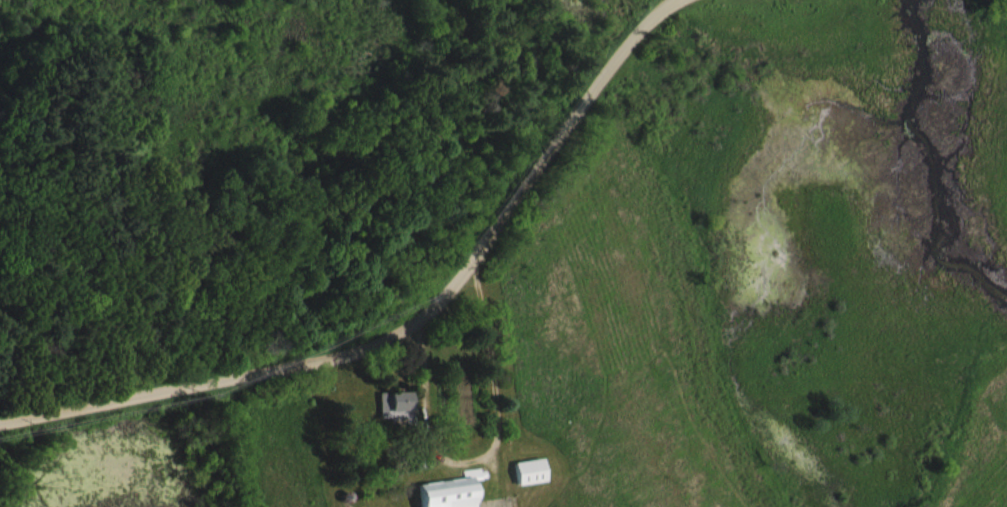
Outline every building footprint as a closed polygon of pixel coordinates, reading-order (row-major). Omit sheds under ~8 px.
[(421,419),(420,391),(383,391),(384,420),(421,419)] [(551,482),(550,459),(516,460),(517,483),(551,482)] [(424,506),(485,506),(481,468),(465,470),(466,478),(421,483),(424,506)]
